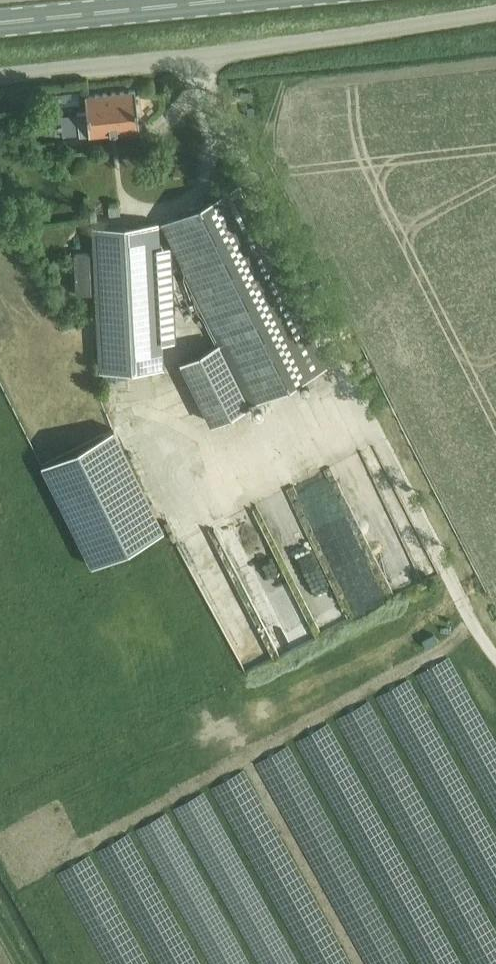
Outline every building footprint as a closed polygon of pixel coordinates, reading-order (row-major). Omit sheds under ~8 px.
[(77,112),(79,132),(80,135),(89,134),(139,129),(137,110),(135,90),(85,95),(86,111),(77,112)] [(163,224),(252,404),(326,367),(237,187),(163,224)] [(94,227),(101,368),(103,368),(104,379),(127,377),(127,367),(162,365),(156,224),(94,227)] [(75,294),(90,293),(88,252),(73,253),(75,294)] [(219,345),(204,352),(180,363),(208,421),(247,402),(219,345)] [(113,428),(41,463),(91,564),(163,529),(113,428)] [(347,517),(335,475),(311,482),(324,524),(347,517)] [(243,486),(247,500),(259,497),(255,483),(243,486)] [(339,547),(355,537),(348,525),(332,535),(339,547)] [(218,586),(260,670),(288,656),(246,572),(218,586)]
